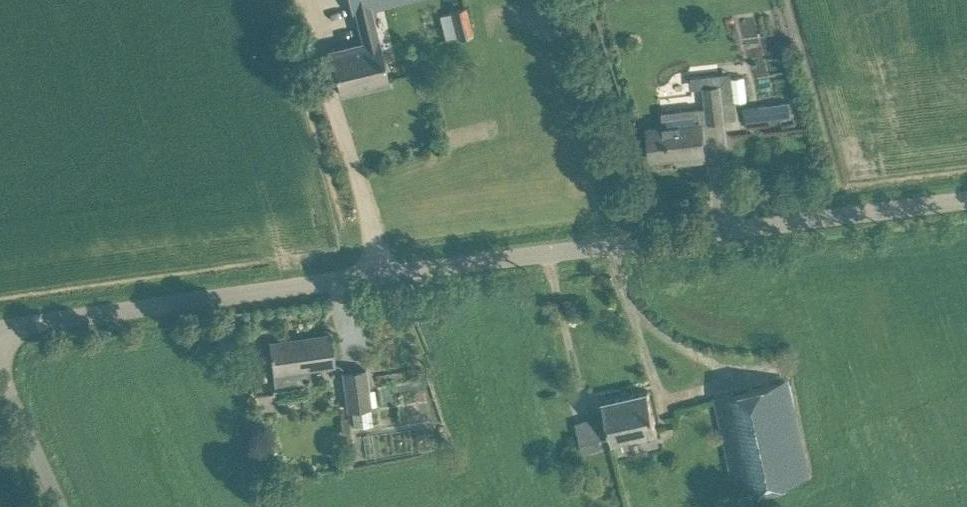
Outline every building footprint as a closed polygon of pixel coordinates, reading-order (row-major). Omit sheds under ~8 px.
[(352,12),(356,11),(363,42),(329,50),(339,92),(388,80),(378,38),(370,8),(402,0),(349,0),(352,12)] [(472,34),(465,5),(451,9),(458,38),(472,34)] [(759,68),(747,67),(746,92),(758,93),(759,68)] [(723,119),(717,74),(701,76),(704,106),(660,111),(662,125),(648,127),(651,159),(691,154),(691,160),(705,159),(700,122),(723,119)] [(674,92),(675,102),(701,98),(700,89),(674,92)] [(757,105),(744,107),(746,121),(759,119),(757,105)] [(333,364),(332,353),(329,334),(270,342),(276,386),(310,381),(308,367),(333,364)] [(352,414),(370,411),(365,368),(342,370),(346,409),(351,408),(352,414)] [(807,476),(789,398),(785,378),(714,394),(736,492),(807,476)] [(658,432),(652,410),(648,390),(603,401),(607,421),(601,423),(599,418),(575,424),(580,442),(610,435),(612,442),(658,432)]
